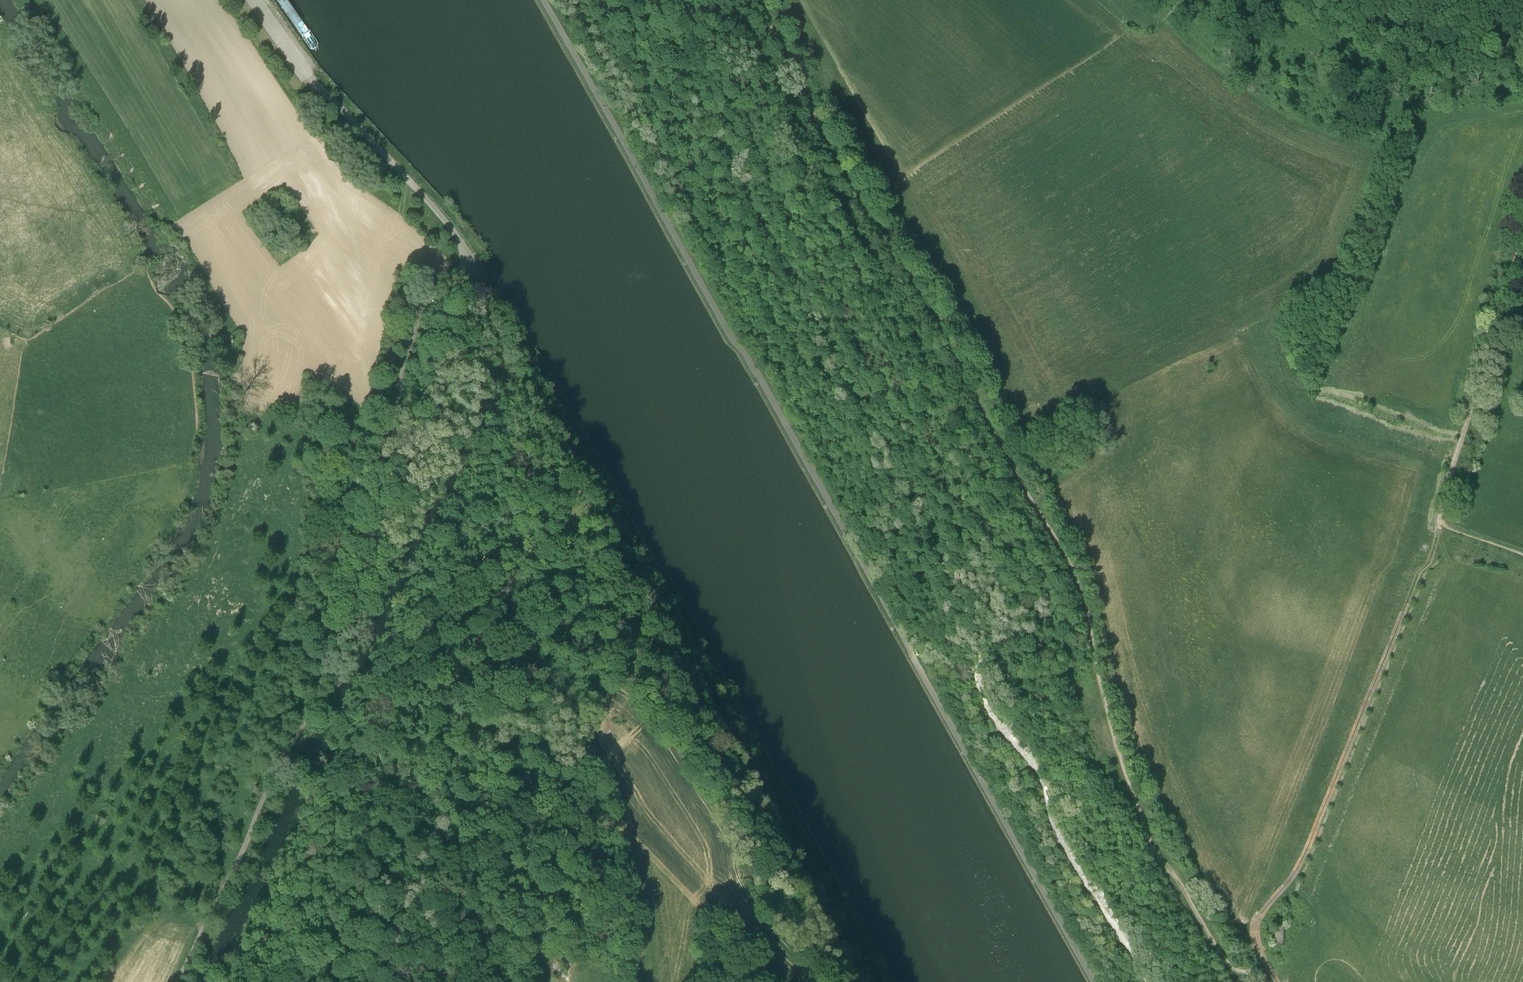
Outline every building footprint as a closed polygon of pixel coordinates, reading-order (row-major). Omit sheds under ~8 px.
[(1287,951),(1288,931),(1281,931),(1279,950),(1287,951)]
